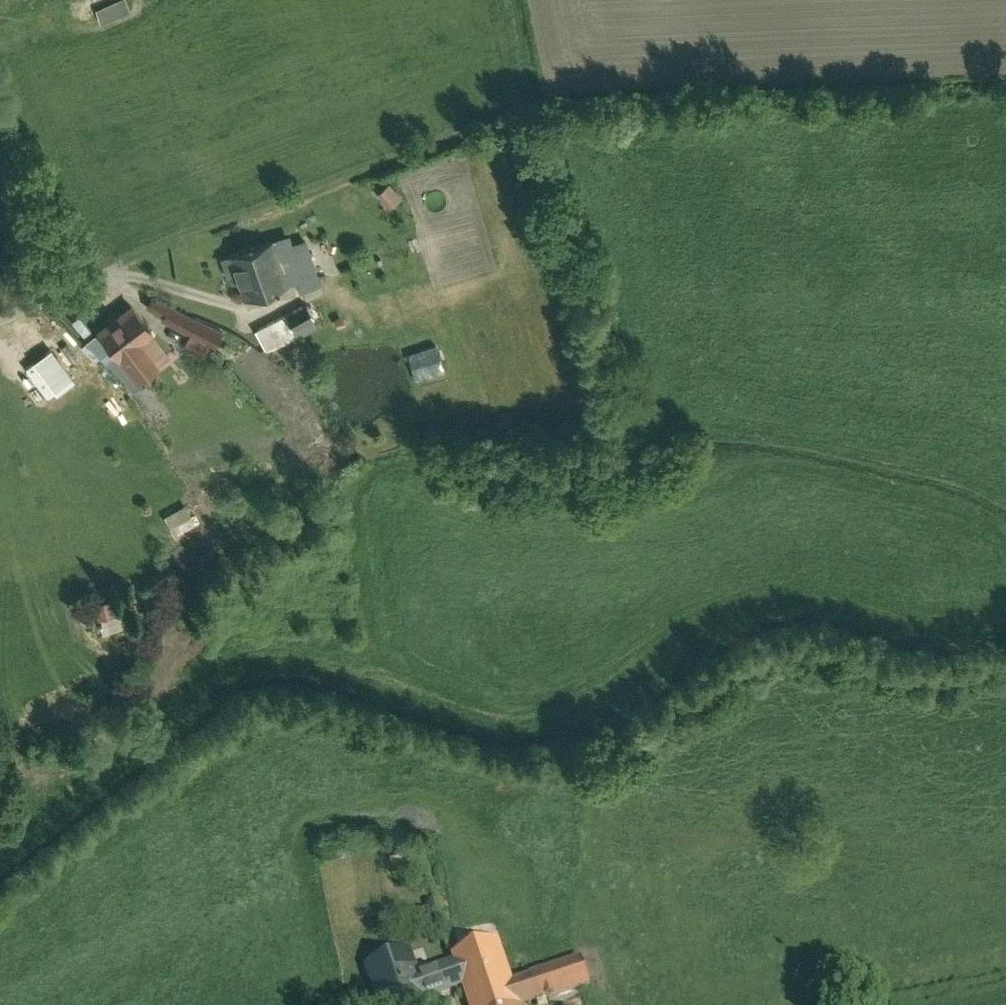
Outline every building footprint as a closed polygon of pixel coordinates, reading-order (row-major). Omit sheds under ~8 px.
[(100,11),(106,26),(137,14),(132,0),(128,0),(100,11)] [(387,180),(373,188),(383,205),(397,196),(387,180)] [(286,265),(294,262),(305,294),(328,286),(312,241),(292,248),(289,239),(279,243),(286,265)] [(279,243),(227,261),(233,278),(241,275),(250,301),(294,286),(286,265),(279,243)] [(339,291),(260,332),(272,355),(277,353),(305,338),(302,331),(321,321),(325,328),(351,314),(339,291)] [(157,334),(166,323),(191,337),(201,319),(160,296),(150,314),(145,319),(157,334)] [(145,319),(136,308),(105,332),(129,362),(134,358),(149,378),(176,357),(157,334),(145,319)] [(410,380),(440,368),(435,356),(443,353),(437,338),(399,352),(410,380)] [(209,354),(199,345),(189,355),(198,364),(209,354)] [(237,366),(238,380),(250,380),(249,366),(237,366)] [(118,600),(98,608),(108,637),(129,629),(118,600)] [(459,957),(461,962),(469,991),(474,1004),(544,1004),(586,992),(598,988),(588,959),(574,963),(535,975),(536,978),(520,983),(507,942),(459,957)] [(461,962),(426,973),(419,952),(370,968),(382,1004),(436,1004),(435,1001),(469,991),(461,962)]
